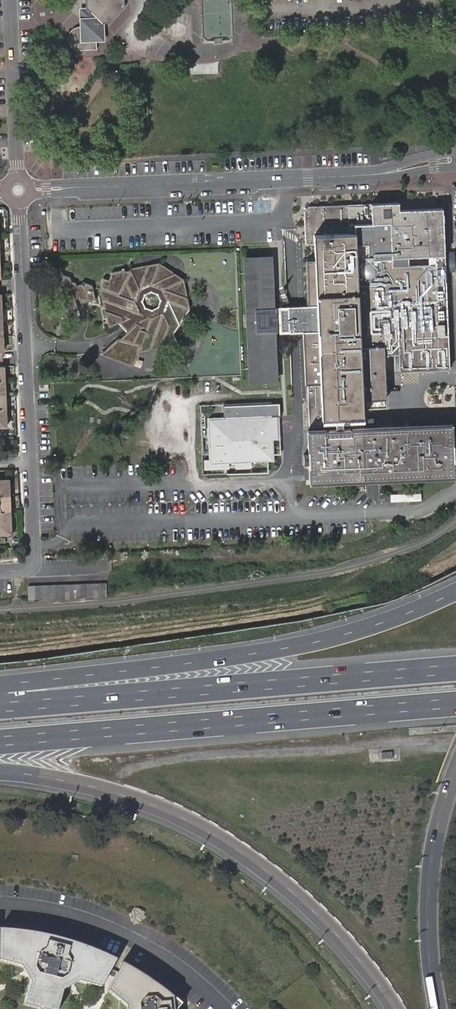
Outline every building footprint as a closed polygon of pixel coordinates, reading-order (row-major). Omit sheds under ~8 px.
[(124,6),(124,0),(87,0),(86,1),(86,9),(91,13),(92,20),(82,21),(83,28),(78,28),(75,30),(72,33),(71,36),(70,39),(70,43),(72,46),(74,49),(77,51),(81,52),(84,52),(99,50),(98,40),(104,39),(102,23),(109,22),(124,6)] [(398,203),(348,205),(349,218),(354,217),(355,233),(314,235),(315,260),(306,261),(308,305),(316,305),(316,309),(317,327),(317,331),(303,332),(305,385),(307,384),(309,427),(338,426),(338,419),(364,417),(362,395),(380,394),(378,347),(384,346),(383,345),(384,345),(394,344),(399,344),(400,371),(449,369),(442,208),(399,210),(398,203)] [(273,379),(276,379),(272,308),(270,256),(267,257),(269,284),(259,284),(259,288),(265,288),(268,350),(262,350),(263,354),(272,354),(273,379)] [(267,257),(245,258),(246,285),(250,285),(250,289),(246,289),(247,314),(249,313),(249,327),(248,327),(249,351),(253,351),(253,355),(249,355),(251,380),(273,379),(272,354),(263,354),(262,350),(268,350),(265,288),(259,288),(259,284),(269,284),(267,257)] [(133,364),(134,359),(137,360),(140,352),(177,344),(172,333),(189,309),(183,279),(158,262),(130,269),(130,270),(124,271),(124,269),(111,272),(108,279),(103,278),(99,289),(108,327),(119,322),(126,332),(120,338),(118,338),(102,353),(133,364)] [(58,291),(60,300),(63,299),(66,312),(78,310),(74,299),(78,298),(79,300),(87,299),(87,302),(95,300),(92,285),(82,282),(82,283),(76,285),(75,283),(70,281),(70,278),(59,274),(60,278),(51,274),(55,291),(58,291)] [(316,305),(308,305),(294,306),(281,307),(281,308),(283,319),(283,329),(283,333),(295,332),(303,332),(317,331),(317,327),(316,309),(316,305)] [(281,308),(272,308),(273,329),(283,329),(283,319),(281,308)] [(394,344),(384,345),(385,355),(395,355),(394,344)] [(279,402),(223,405),(223,419),(229,419),(227,422),(227,427),(209,428),(210,459),(205,459),(205,468),(228,467),(228,463),(234,463),(235,467),(251,466),(251,462),(275,461),(274,448),(273,448),(272,439),(271,417),(277,416),(280,416),(279,402)] [(223,419),(209,419),(209,428),(227,427),(227,422),(229,419),(223,419)] [(393,426),(395,480),(455,477),(455,447),(454,423),(393,426)] [(395,480),(393,426),(352,428),(355,481),(358,481),(366,481),(395,480)] [(311,463),(312,484),(355,481),(352,428),(309,429),(310,454),(306,454),(306,464),(311,463)] [(11,534),(9,479),(0,480),(0,534),(11,534)] [(106,597),(106,591),(105,583),(28,587),(28,598),(28,599),(106,597)] [(32,983),(26,1005),(38,1008),(39,1008),(59,1008),(64,992),(80,982),(101,988),(117,961),(98,952),(79,945),(57,938),(37,934),(20,932),(9,930),(0,930),(0,961),(21,967),(25,968),(32,979),(32,983)] [(126,1006),(129,1008),(177,1008),(181,1005),(178,1002),(172,997),(169,995),(165,991),(154,983),(139,973),(122,964),(109,992),(126,1006)] [(21,967),(32,983),(32,979),(25,968),(21,967)]
